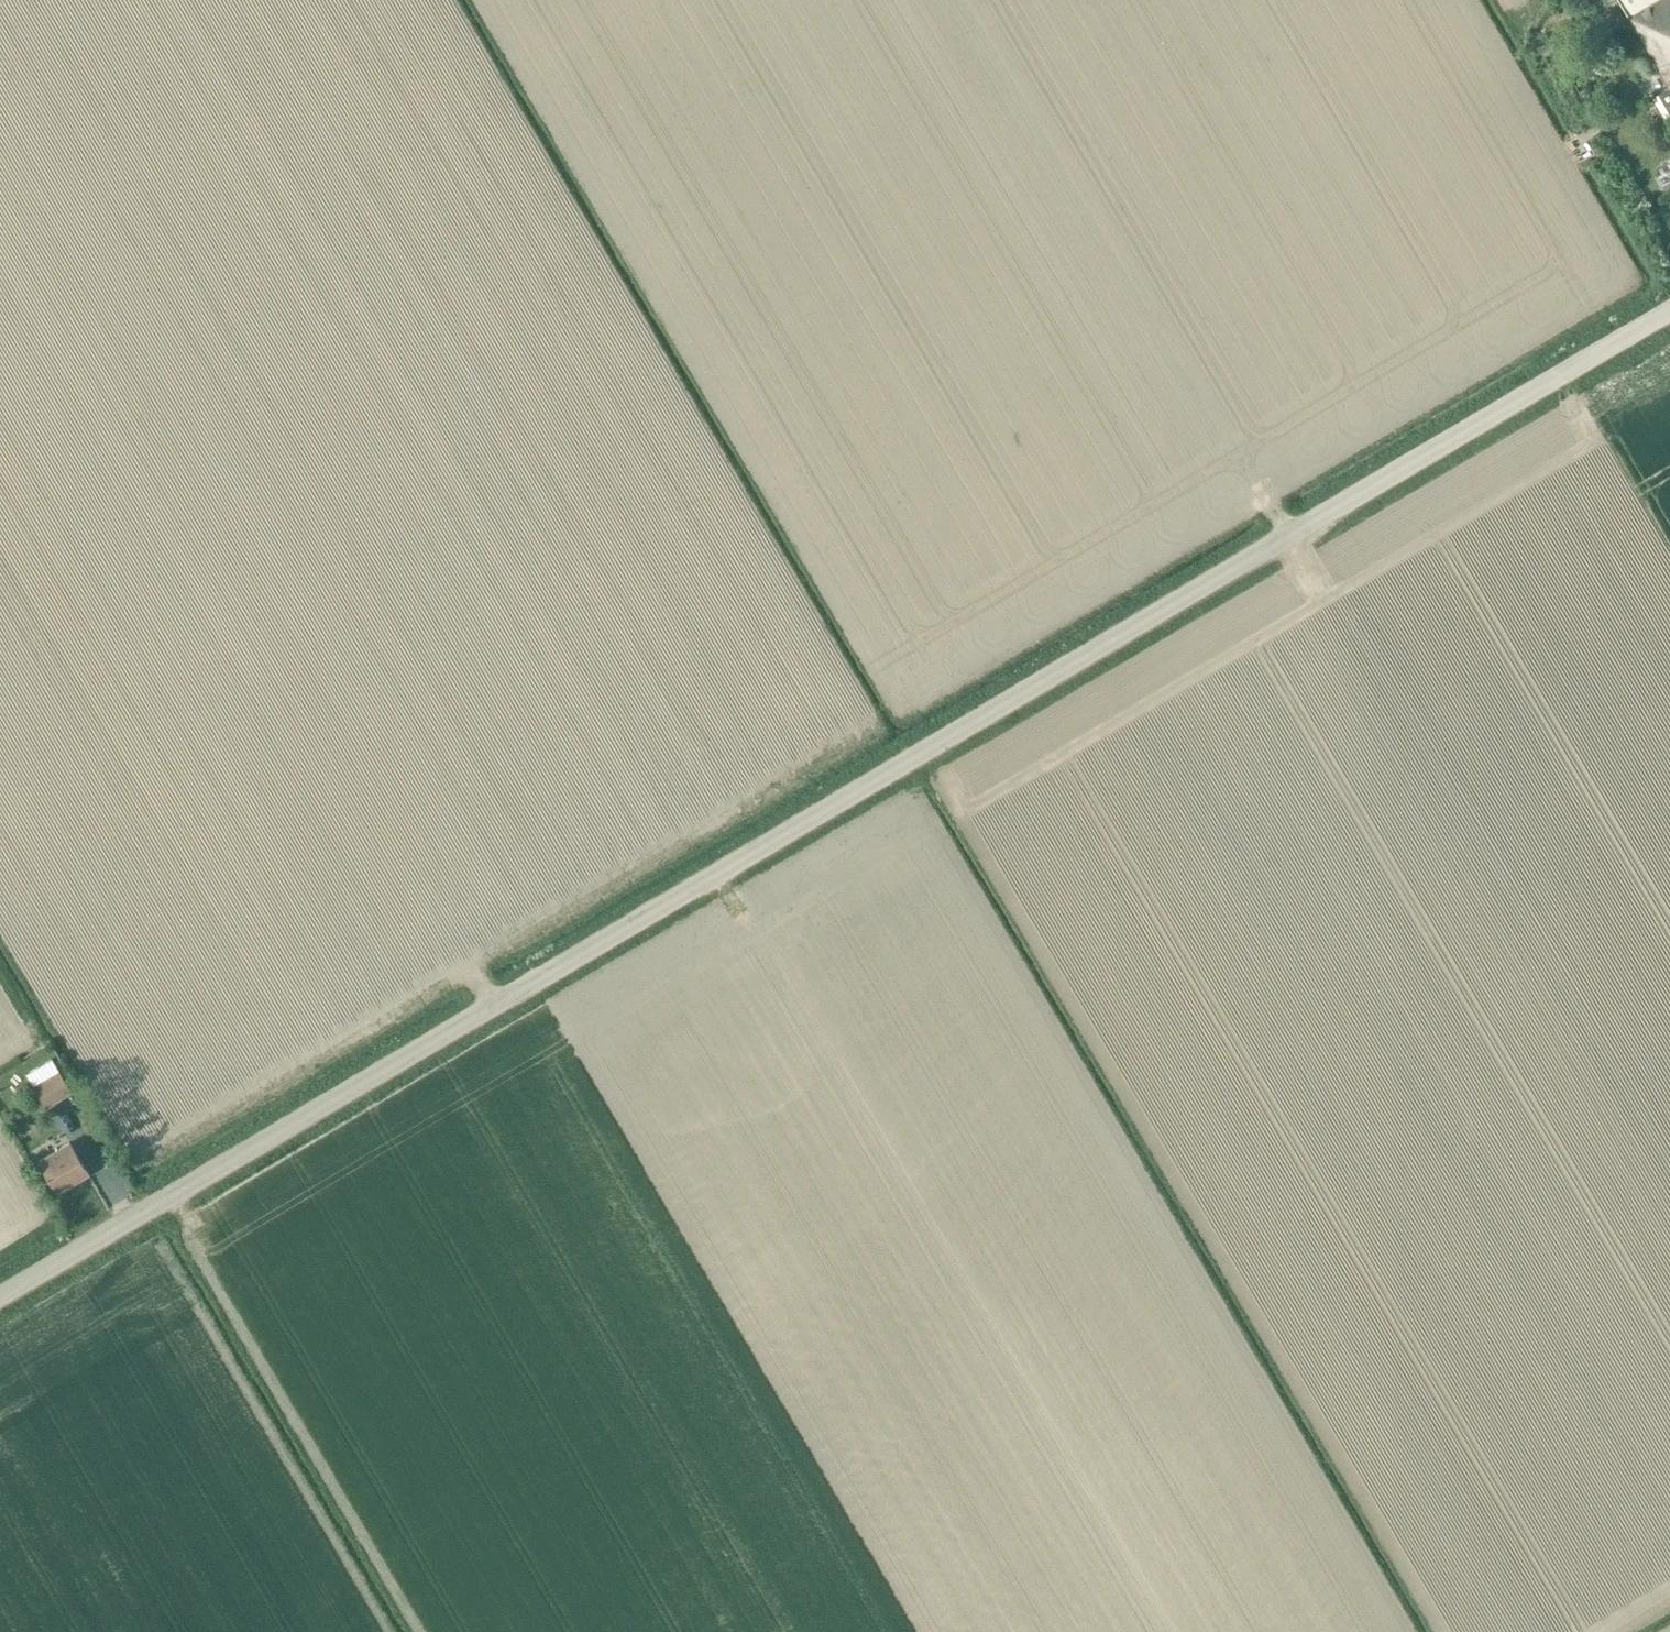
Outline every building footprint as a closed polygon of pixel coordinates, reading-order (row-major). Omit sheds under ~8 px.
[(1626,17),(1624,18),(1668,88),(1657,95),(1669,116),(1669,0),(1616,0),(1626,17)] [(1576,61),(1563,68),(1571,80),(1583,73),(1576,61)] [(71,1091),(59,1071),(54,1063),(31,1077),(28,1078),(46,1107),(71,1091)] [(89,1173),(70,1140),(70,1139),(38,1158),(58,1192),(89,1173)]
